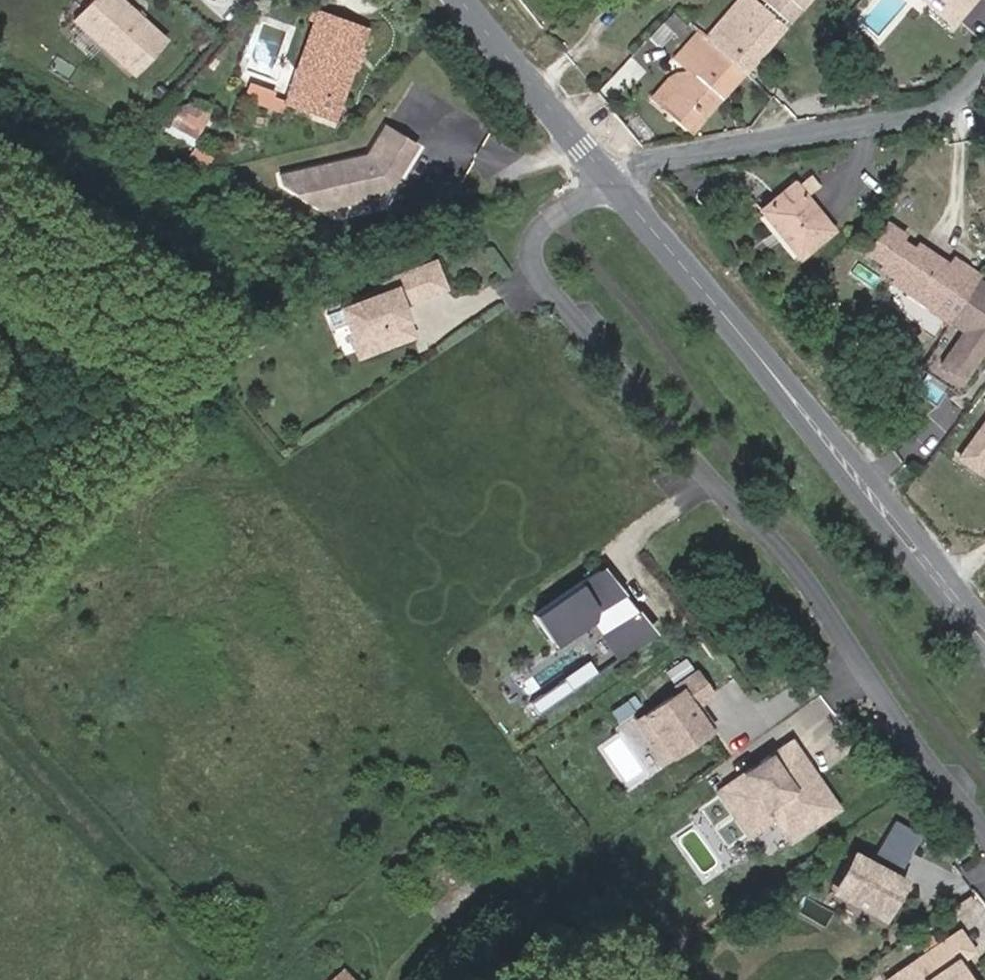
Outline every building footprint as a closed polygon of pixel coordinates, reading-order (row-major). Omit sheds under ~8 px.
[(163,40),(119,0),(91,0),(72,21),(132,75),(163,40)] [(785,26),(784,25),(756,0),(738,0),(706,36),(705,38),(744,73),(785,26)] [(788,22),(808,0),(764,0),(788,22)] [(973,0),(936,0),(930,6),(952,25),(973,0)] [(678,37),(688,27),(673,11),(662,21),(678,37)] [(332,118),(364,29),(317,12),(297,67),(317,74),(305,109),(332,118)] [(691,131),(744,73),(705,38),(706,36),(700,30),(674,58),(691,72),(671,75),(652,97),(691,131)] [(305,109),(317,74),(297,67),(285,101),(305,109)] [(271,96),(272,92),(248,84),(244,97),(277,109),(280,100),(271,96)] [(191,142),(206,114),(188,104),(185,111),(178,107),(166,129),(191,142)] [(384,149),(282,172),(285,184),(326,209),(357,202),(359,199),(381,193),(383,190),(395,187),(434,157),(412,128),(384,149)] [(212,159),(196,150),(193,156),(208,165),(212,159)] [(832,230),(793,182),(759,210),(798,258),(832,230)] [(885,221),(864,251),(881,263),(878,268),(893,278),(896,274),(936,299),(930,308),(949,320),(950,319),(966,297),(960,293),(975,272),(953,257),(948,264),(916,242),(913,247),(901,238),(904,234),(885,221)] [(443,286),(433,261),(405,271),(415,297),(443,286)] [(355,319),(344,323),(357,356),(412,334),(404,313),(400,315),(396,305),(400,303),(415,297),(405,271),(389,278),(393,287),(385,290),(349,304),(355,319)] [(981,275),(975,272),(960,293),(966,297),(979,278),(981,275)] [(936,299),(896,274),(893,278),(890,282),(930,308),(936,299)] [(393,287),(389,278),(382,281),(385,290),(393,287)] [(950,319),(964,329),(940,361),(963,377),(984,346),(984,343),(983,342),(984,339),(984,282),(979,278),(966,297),(950,319)] [(404,313),(400,303),(396,305),(400,315),(404,313)] [(355,319),(349,304),(338,308),(344,323),(355,319)] [(956,457),(984,458),(984,417),(956,457)] [(596,569),(533,613),(553,643),(574,629),(568,619),(587,606),(621,655),(648,636),(619,594),(615,596),(596,569)] [(561,681),(569,692),(590,676),(583,666),(561,681)] [(710,694),(695,671),(675,684),(679,690),(636,720),(651,741),(659,735),(671,754),(712,726),(696,703),(710,694)] [(530,702),(538,713),(569,692),(561,681),(530,702)] [(634,703),(627,693),(612,704),(618,713),(634,703)] [(671,754),(659,735),(651,741),(663,759),(671,754)] [(839,806),(791,739),(718,792),(749,836),(775,818),(791,841),(839,806)] [(831,886),(885,916),(901,887),(885,878),(889,871),(852,849),(831,886)] [(885,878),(901,887),(905,880),(889,871),(885,878)] [(415,895),(402,881),(392,891),(400,899),(407,892),(412,897),(415,895)] [(828,892),(881,922),(885,916),(831,886),(828,892)] [(973,950),(959,929),(942,941),(956,962),(961,958),(973,950)] [(942,941),(885,979),(969,979),(964,973),(956,962),(942,941)] [(969,969),(961,958),(956,962),(964,973),(969,969)] [(341,970),(331,979),(351,979),(341,970)]
